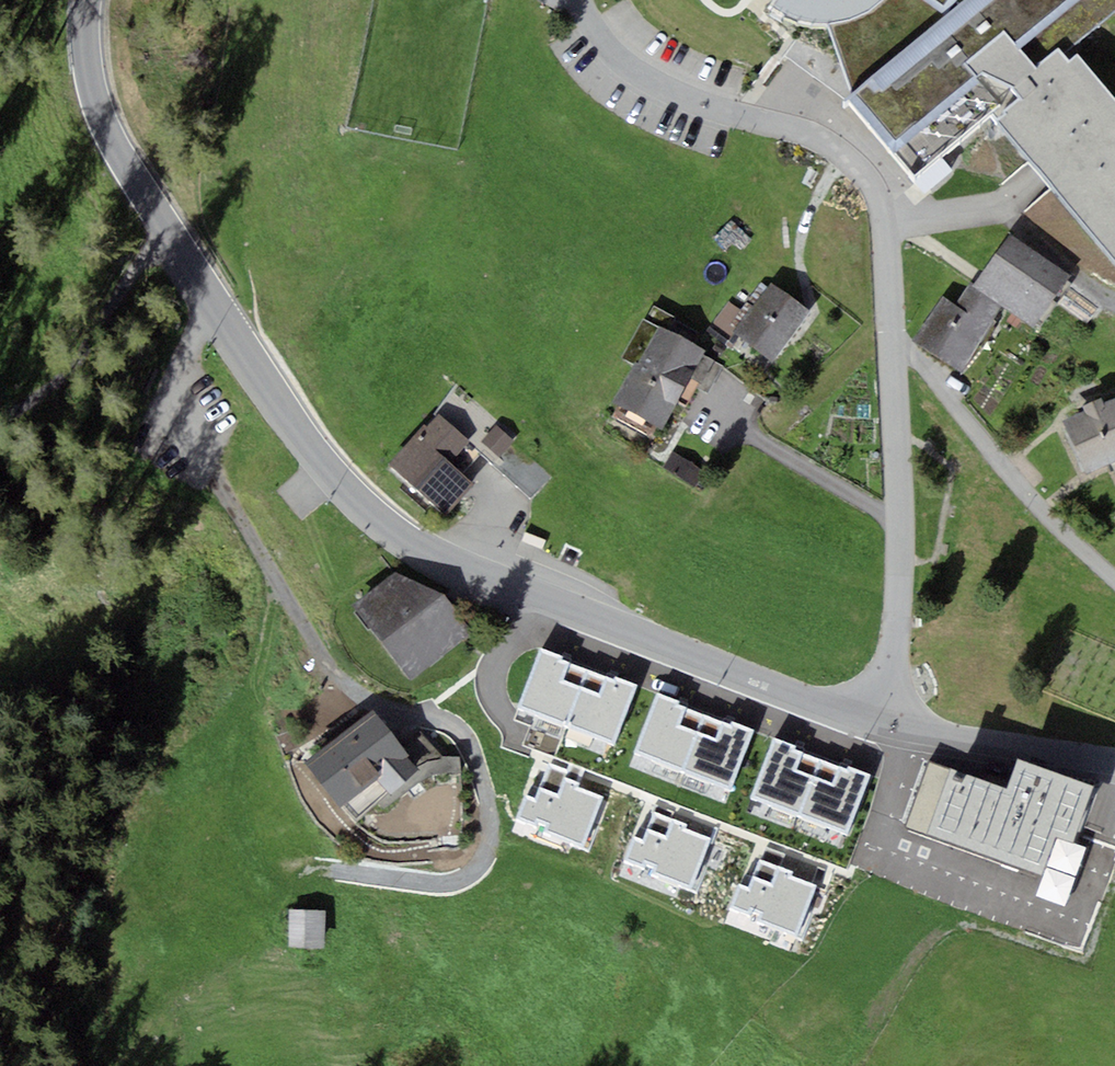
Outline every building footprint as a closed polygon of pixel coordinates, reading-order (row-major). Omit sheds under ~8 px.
[(770,9),(786,15),(783,19),(797,23),(798,19),(805,20),(820,22),(828,22),(855,92),(849,97),(914,178),(992,112),(1114,260),(1114,98),(1079,54),(1069,62),(1064,55),(1114,12),(1114,0),(777,0),(770,9)] [(1071,276),(1009,234),(973,286),(1003,307),(1035,328),(1071,276)] [(771,361),(809,310),(770,282),(732,332),(771,361)] [(1003,307),(973,286),(969,284),(955,304),(944,297),(914,340),(958,371),(988,327),(1003,307)] [(702,356),(705,350),(670,332),(677,318),(654,306),(646,321),(642,319),(623,358),(634,363),(612,404),(663,430),(679,401),(702,356)] [(702,356),(679,401),(688,406),(712,361),(702,356)] [(1104,404),(1101,398),(1082,407),(1085,413),(1062,423),(1086,475),(1114,462),(1114,399),(1104,404)] [(424,424),(416,433),(388,465),(447,516),(475,484),(450,462),(457,454),(469,440),(439,413),(427,427),(424,424)] [(495,424),(481,441),(501,457),(515,440),(495,424)] [(356,605),(411,680),(474,634),(446,595),(397,572),(356,605)] [(586,670),(559,659),(560,655),(541,647),(517,708),(564,726),(586,670)] [(611,744),(635,683),(615,675),(613,680),(586,670),(564,726),(611,744)] [(703,715),(676,705),(678,700),(658,693),(634,753),(682,771),(703,715)] [(373,709),(304,763),(340,808),(343,805),(356,821),(389,795),(419,772),(406,756),(409,754),(373,709)] [(728,789),(752,728),(732,721),(731,726),(703,715),(682,771),(728,789)] [(820,761),(793,750),(795,746),(775,738),(751,799),(798,817),(820,761)] [(1073,844),(1093,786),(1018,760),(1008,789),(949,769),(926,836),(1042,876),(1055,838),(1073,844)] [(845,835),(869,774),(849,767),(847,771),(820,761),(798,817),(845,835)] [(539,817),(549,821),(545,831),(583,846),(603,795),(576,785),(578,782),(564,777),(567,770),(549,763),(547,770),(535,799),(526,795),(516,819),(535,827),(539,817)] [(926,836),(949,769),(930,763),(907,830),(926,836)] [(647,859),(657,863),(653,874),(691,889),(711,838),(684,828),(686,825),(655,813),(643,842),(634,838),(624,862),(643,870),(647,859)] [(1073,844),(1055,838),(1042,876),(1035,896),(1066,907),(1085,849),(1073,844)] [(752,906),(763,910),(759,920),(797,935),(816,885),(790,875),(791,871),(760,859),(749,888),(740,885),(730,909),(748,916),(752,906)] [(289,947),(324,949),(325,912),(291,910),(289,947)]
